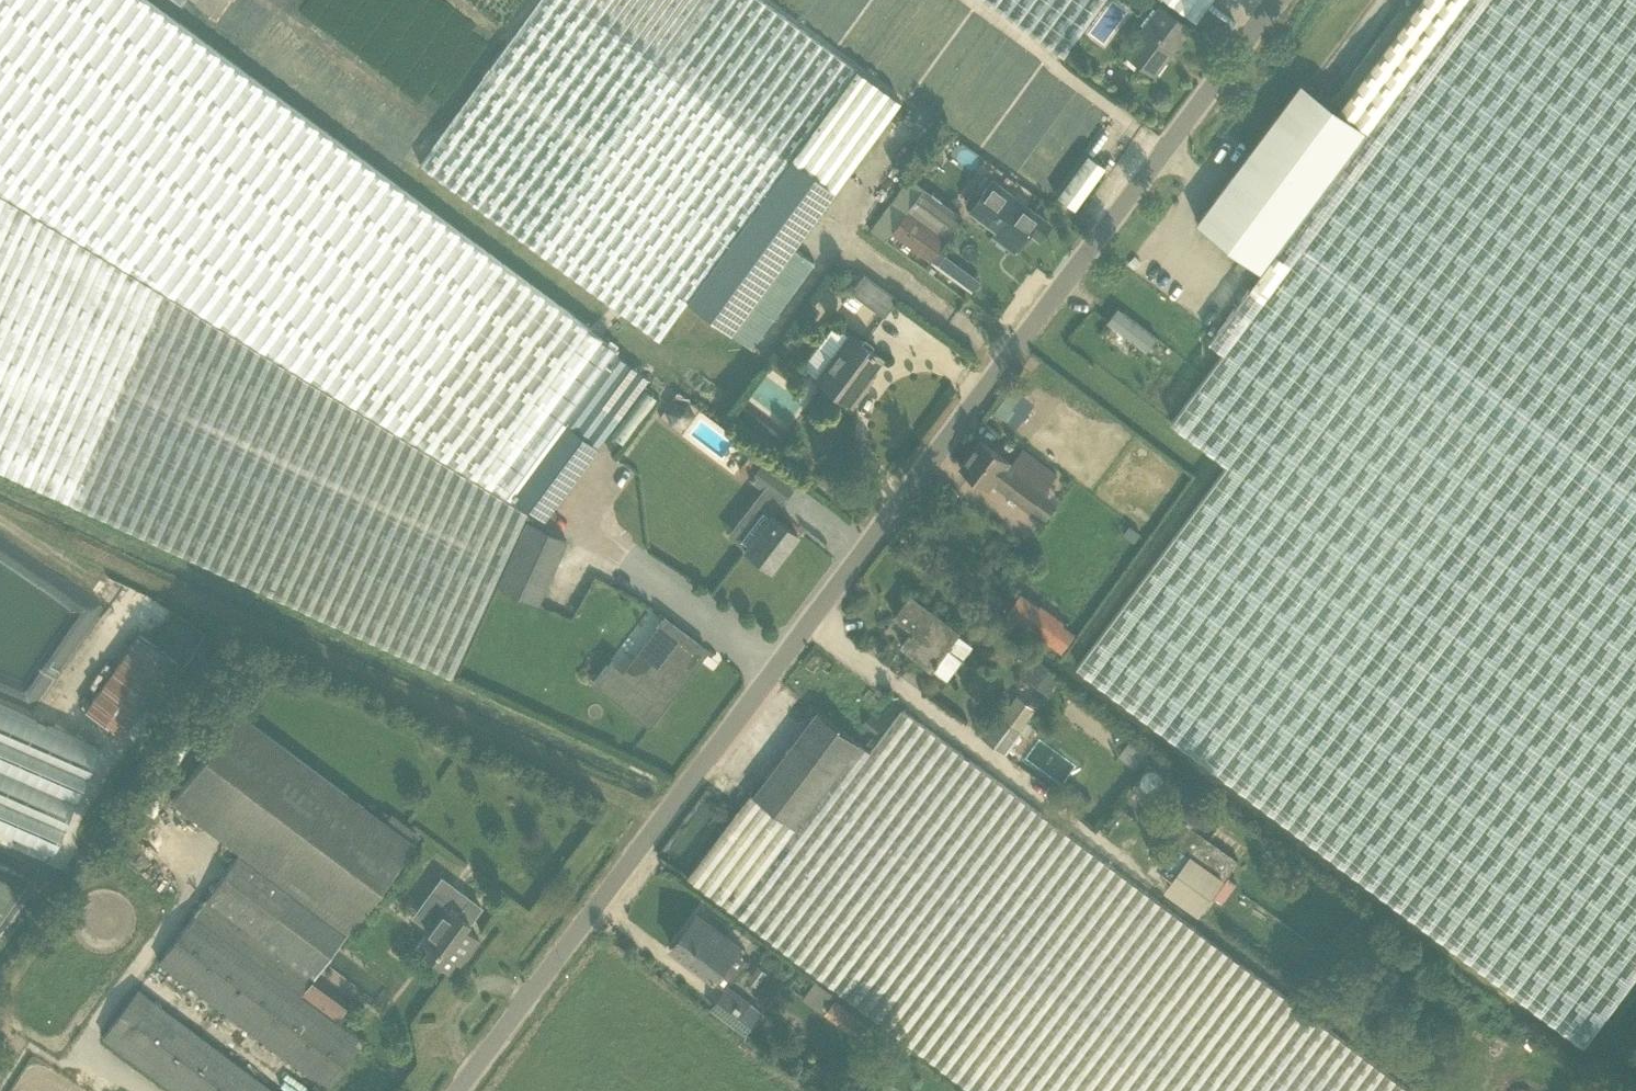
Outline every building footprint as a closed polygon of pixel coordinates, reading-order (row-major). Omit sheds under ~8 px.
[(614,353),(618,347),(150,0),(0,0),(0,190),(370,412),(511,498),(513,496),(495,483),(506,469),(522,481),(565,423),(563,421),(614,353)] [(896,98),(762,0),(539,0),(420,162),(658,337),(686,299),(726,329),(750,349),(814,263),(794,248),(900,102),(896,98)] [(1062,55),(1102,0),(986,0),(1062,55)] [(1249,288),(1211,339),(1225,350),(1172,420),(1228,462),(1078,664),(1585,1042),(1635,973),(1635,0),(1420,0),(1340,107),(1303,80),(1197,221),(1263,270),(1249,288)] [(1195,20),(1210,0),(1167,0),(1195,20)] [(1125,51),(1153,73),(1188,27),(1160,5),(1125,51)] [(1087,155),(1056,196),(1072,208),(1102,166),(1087,155)] [(890,232),(971,292),(979,279),(937,248),(962,215),(907,177),(870,230),(884,240),(890,232)] [(967,204),(971,207),(970,209),(996,228),(1018,245),(1027,233),(1039,241),(1051,224),(1039,215),(991,179),(981,193),(978,190),(973,189),(965,199),(967,204)] [(505,556),(525,511),(356,409),(0,194),(0,469),(450,675),(501,565),(505,556)] [(897,296),(864,273),(851,292),(884,315),(897,296)] [(1158,337),(1119,308),(1109,321),(1148,350),(1158,337)] [(873,379),(868,376),(882,357),(836,323),(820,344),(833,354),(815,378),(853,406),(873,379)] [(495,483),(513,496),(544,519),(648,378),(614,353),(563,421),(565,423),(522,481),(506,469),(495,483)] [(815,406),(826,414),(834,403),(823,395),(815,406)] [(1018,410),(1014,407),(1003,399),(995,409),(1009,421),(1018,410)] [(961,465),(971,473),(989,487),(993,482),(1031,510),(1057,475),(1023,449),(1013,463),(981,439),(961,465)] [(781,501),(792,486),(750,455),(738,470),(781,501)] [(727,534),(770,567),(797,532),(771,513),(756,533),(738,520),(727,534)] [(508,558),(505,556),(501,565),(505,567),(496,585),(499,586),(535,603),(538,605),(568,540),(526,521),(508,558)] [(932,668),(933,666),(946,676),(963,655),(950,645),(960,631),(912,594),(895,616),(913,629),(902,644),(932,668)] [(1027,624),(1049,640),(1062,623),(1065,619),(1043,603),(1027,624)] [(672,695),(707,649),(664,616),(656,626),(670,637),(643,673),(634,684),(606,663),(592,682),(649,725),(672,695)] [(137,634),(84,709),(121,735),(174,660),(137,634)] [(1038,660),(1029,672),(1052,690),(1062,677),(1038,660)] [(734,910),(975,1090),(1415,1090),(903,705),(871,749),(818,709),(754,793),(752,792),(689,876),(734,910)] [(994,711),(978,732),(1007,751),(1020,732),(1001,717),(994,711)] [(325,1090),(362,1041),(299,995),(413,843),(236,712),(171,800),(222,838),(240,851),(158,962),(322,1083),(319,1087),(325,1090)] [(1131,739),(1119,756),(1136,768),(1148,751),(1131,739)] [(1225,877),(1238,860),(1192,827),(1208,805),(1197,797),(1168,836),(1225,877)] [(22,894),(31,868),(0,857),(0,925),(22,894)] [(431,958),(448,970),(461,952),(465,956),(479,938),(457,922),(462,915),(446,904),(419,940),(435,951),(431,958)] [(673,947),(724,986),(730,977),(733,979),(747,960),(735,952),(740,945),(698,914),(673,947)] [(1323,1007),(1340,985),(1330,976),(1312,999),(1323,1007)] [(832,993),(816,981),(804,996),(820,1008),(832,993)] [(763,1010),(753,1002),(729,984),(713,1005),(737,1024),(747,1031),(763,1010)] [(137,990),(103,1036),(176,1090),(273,1090),(137,990)] [(866,1023),(867,1021),(836,998),(826,1012),(856,1034),(856,1033),(864,1038),(872,1028),(866,1023)] [(835,1075),(816,1060),(809,1068),(829,1083),(835,1075)]
